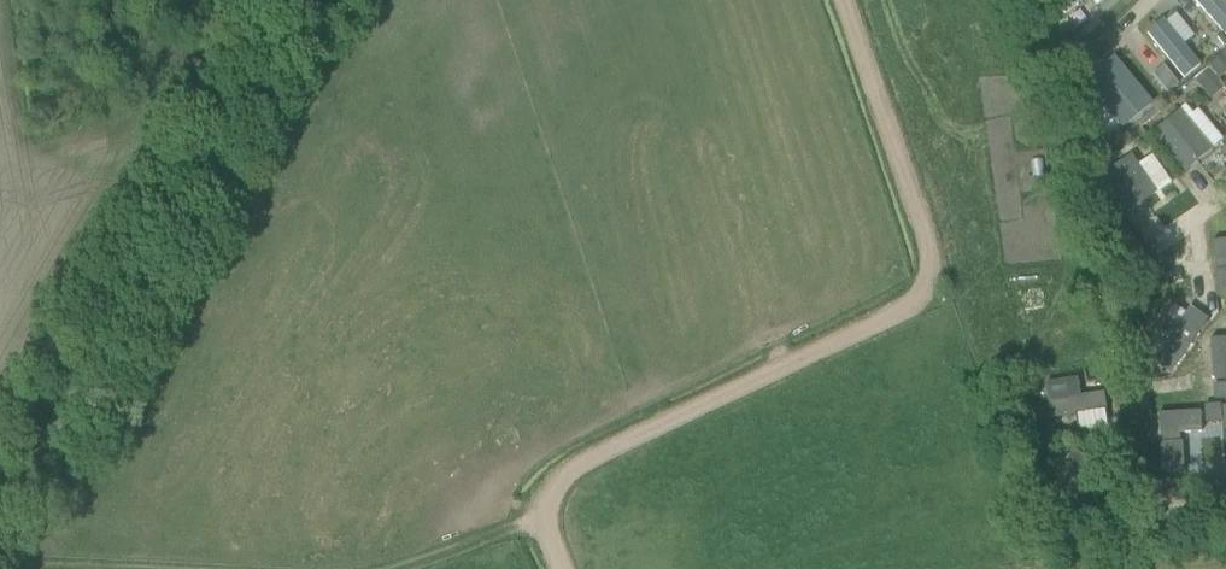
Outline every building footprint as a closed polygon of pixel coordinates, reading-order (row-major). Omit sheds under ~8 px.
[(1073,33),(1062,43),(1071,54),(1083,44),(1073,33)] [(1225,78),(1225,50),(1196,77),(1209,93),(1225,78)] [(1163,66),(1152,75),(1167,94),(1178,85),(1163,66)] [(1210,149),(1177,110),(1151,133),(1182,172),(1210,149)] [(1101,127),(1085,138),(1095,152),(1110,141),(1101,127)] [(1155,193),(1128,155),(1099,176),(1112,195),(1123,214),(1155,193)] [(1111,209),(1098,218),(1104,227),(1117,218),(1111,209)] [(1120,226),(1092,246),(1116,279),(1145,258),(1120,226)] [(1212,242),(1216,272),(1215,272),(1219,301),(1225,300),(1225,240),(1212,242)] [(1162,346),(1186,308),(1175,301),(1151,339),(1162,346)] [(1191,306),(1154,361),(1172,372),(1209,318),(1191,306)] [(1205,348),(1225,360),(1225,313),(1205,348)] [(1122,361),(1119,375),(1138,380),(1141,366),(1122,361)] [(1213,385),(1213,387),(1214,401),(1225,400),(1225,384),(1213,385)] [(1148,399),(1134,400),(1135,413),(1149,411),(1148,399)] [(1220,405),(1204,406),(1205,424),(1222,423),(1220,405)]
